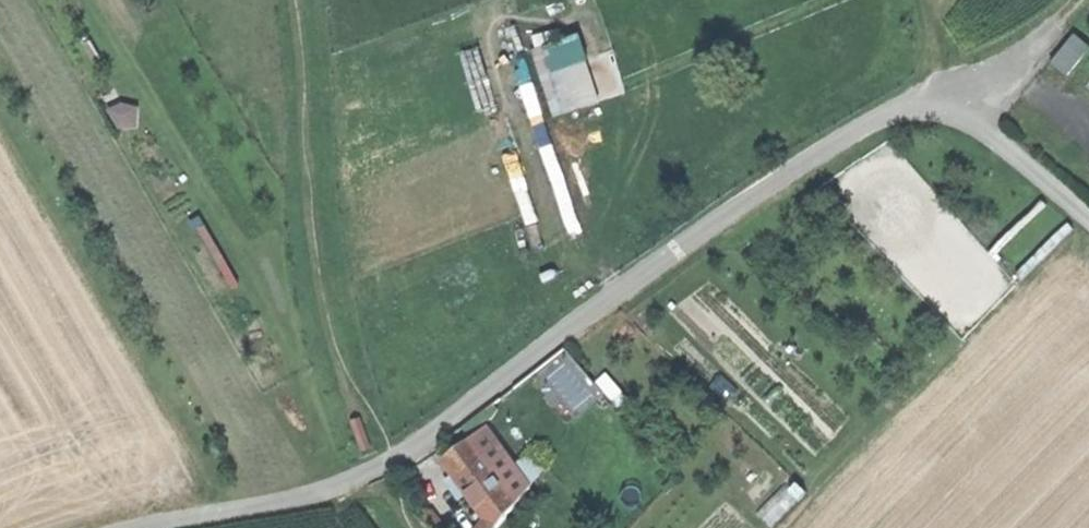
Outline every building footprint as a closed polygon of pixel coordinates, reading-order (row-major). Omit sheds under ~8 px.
[(1072,74),(1088,54),(1088,39),(1080,31),(1056,60),(1072,74)] [(538,66),(548,103),(571,97),(560,60),(538,66)] [(137,98),(114,108),(124,130),(147,120),(137,98)] [(444,459),(468,490),(496,467),(472,437),(444,459)] [(514,463),(518,468),(531,485),(545,474),(528,452),(514,463)] [(505,478),(496,467),(468,490),(483,509),(512,487),(505,478)] [(518,468),(505,478),(512,487),(518,495),(531,485),(518,468)] [(518,495),(512,487),(483,509),(488,516),(495,525),(524,502),(518,495)] [(488,516),(479,527),(498,527),(495,525),(488,516)]
